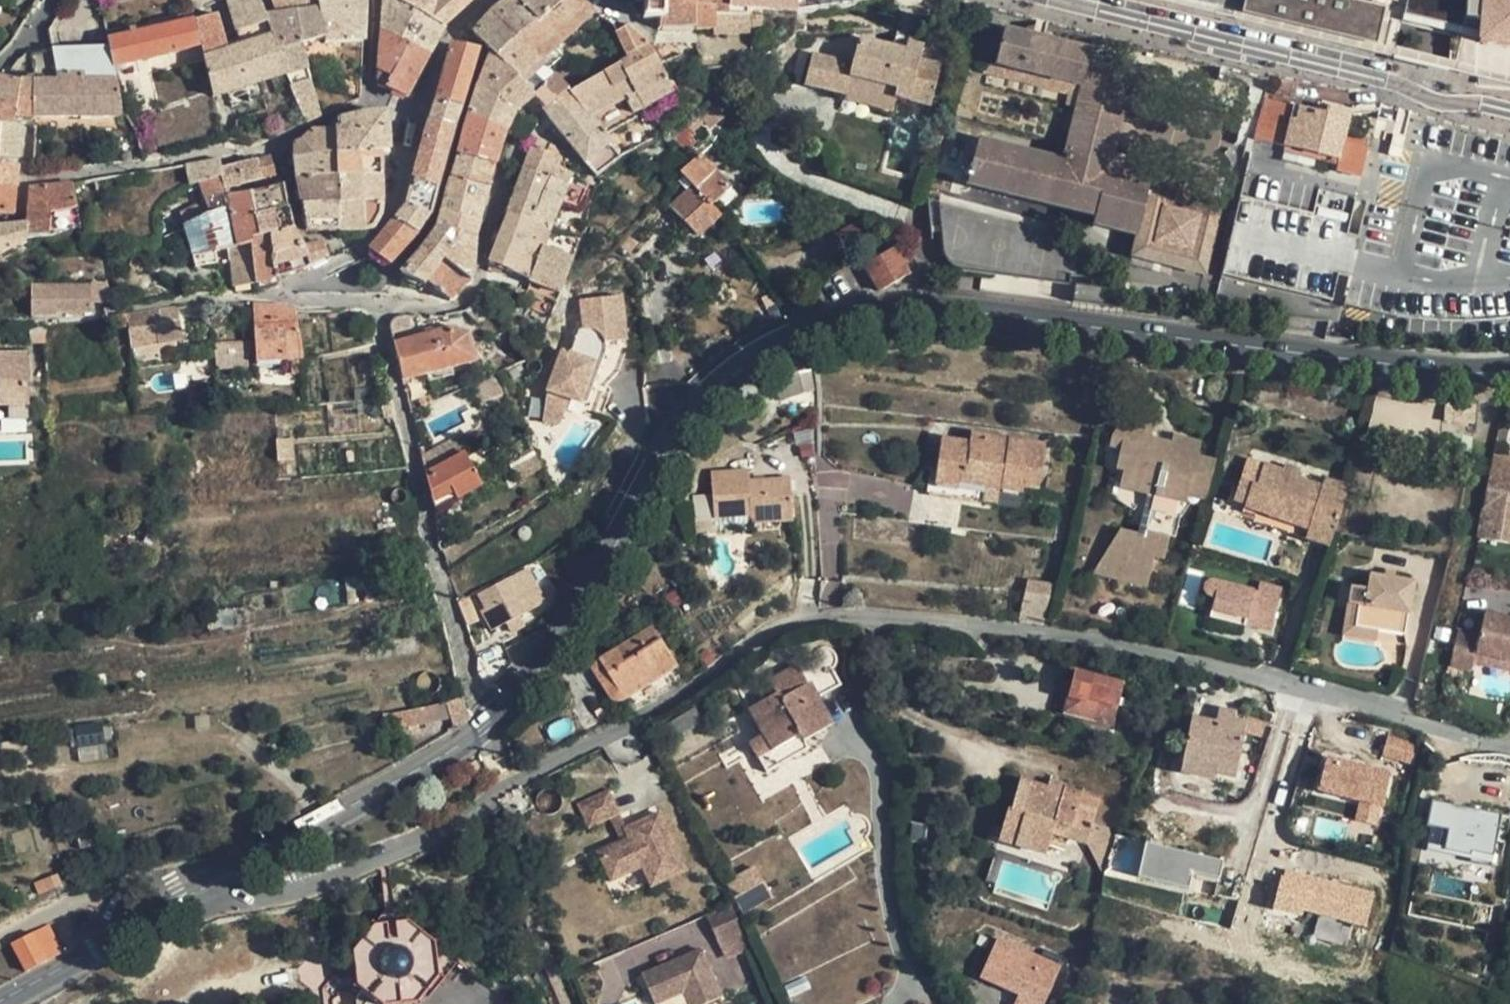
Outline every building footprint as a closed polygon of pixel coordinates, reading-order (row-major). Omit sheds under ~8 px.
[(266,97),(261,82),(272,79),(276,92),(290,87),(292,86),(287,74),(280,51),(269,22),(267,15),(261,0),(229,0),(241,46),(229,50),(218,15),(195,20),(200,45),(213,96),(228,92),(232,107),(266,97)] [(275,11),(319,6),(318,0),(271,0),(275,11)] [(364,42),(366,0),(318,0),(319,6),(319,8),(297,11),(303,44),(308,67),(313,66),(323,84),(360,98),(362,80),(339,73),(331,61),(326,44),(364,42)] [(381,30),(402,41),(416,11),(398,0),(384,0),(381,30)] [(416,11),(445,28),(475,0),(398,0),(416,11)] [(491,11),(516,37),(517,39),(519,37),(539,22),(518,0),(505,0),(491,11)] [(539,22),(562,3),(565,0),(518,0),(539,22)] [(595,11),(585,0),(565,0),(562,3),(539,22),(519,37),(541,60),(595,11)] [(659,29),(696,28),(696,5),(714,5),(714,13),(729,14),(729,6),(730,0),(634,0),(634,4),(643,4),(643,20),(660,20),(659,29)] [(729,6),(729,14),(750,15),(750,8),(797,12),(798,0),(730,0),(729,6)] [(1202,0),(1164,0),(1233,16),(1231,26),(1372,60),(1376,43),(1245,11),(1202,0)] [(1356,0),(1247,0),(1245,11),(1376,43),(1385,7),(1356,0)] [(1411,16),(1464,29),(1456,80),(1509,93),(1509,0),(1413,0),(1411,16)] [(696,28),(714,28),(714,13),(714,5),(696,5),(696,28)] [(276,14),(267,15),(269,22),(280,51),(303,44),(297,11),(276,14)] [(430,55),(445,28),(416,11),(402,41),(430,55)] [(472,32),(490,51),(493,54),(516,37),(491,11),(472,32)] [(750,26),(750,15),(729,14),(714,13),(714,28),(714,33),(751,32),(751,27),(750,26)] [(763,16),(750,15),(750,26),(751,27),(763,27),(763,16)] [(115,66),(200,45),(195,20),(177,24),(175,16),(123,28),(125,35),(108,39),(110,49),(113,49),(115,66)] [(616,32),(627,57),(650,45),(648,42),(629,25),(621,29),(616,32)] [(1093,224),(1138,235),(1151,182),(1126,176),(1130,160),(1113,155),(1131,82),(1086,70),(1091,50),(1004,28),(995,63),(995,64),(1083,85),(1078,105),(1064,160),(978,139),(967,184),(1095,216),(1093,224)] [(407,98),(430,55),(402,41),(381,30),(376,83),(407,98)] [(57,31),(49,32),(52,46),(60,44),(57,31)] [(930,106),(941,63),(921,58),(924,45),(909,41),(907,49),(860,36),(853,63),(813,52),(805,84),(867,98),(866,106),(892,113),(896,97),(930,106)] [(535,97),(545,109),(569,89),(541,60),(519,37),(517,39),(516,37),(493,54),(535,97)] [(287,74),(308,67),(303,44),(280,51),(287,74)] [(451,45),(435,101),(461,106),(478,50),(451,45)] [(673,91),(650,45),(627,57),(571,91),(569,89),(545,109),(554,121),(549,125),(564,145),(569,141),(597,177),(622,157),(605,135),(635,119),(633,114),(673,91)] [(18,59),(6,77),(21,81),(33,81),(57,81),(57,75),(53,51),(52,48),(28,51),(18,59)] [(122,117),(115,66),(113,49),(110,49),(53,51),(57,75),(57,81),(33,81),(33,109),(33,116),(122,117)] [(518,112),(535,97),(493,54),(490,51),(476,87),(516,111),(518,112)] [(1068,103),(1078,105),(1083,85),(995,64),(995,63),(987,61),(985,70),(1071,92),(1068,103)] [(33,109),(33,81),(21,81),(6,77),(0,76),(0,101),(33,109)] [(311,79),(292,86),(290,87),(306,124),(322,116),(311,79)] [(476,87),(467,115),(507,131),(526,142),(538,125),(518,112),(516,111),(476,87)] [(1292,108),(1262,99),(1252,142),(1283,147),(1292,108)] [(33,116),(33,109),(0,101),(0,124),(14,126),(14,124),(15,117),(33,116)] [(454,128),(461,106),(435,101),(429,120),(454,128)] [(1349,120),(1292,108),(1283,147),(1337,158),(1336,171),(1362,177),(1370,149),(1343,142),(1349,120)] [(364,114),(335,121),(336,154),(383,152),(389,152),(387,115),(386,114),(364,114)] [(450,144),(454,128),(429,120),(424,138),(450,144)] [(295,143),(294,151),(294,155),(336,154),(335,121),(325,124),(322,130),(312,130),(301,140),(295,143)] [(14,124),(14,126),(0,124),(0,158),(19,159),(21,125),(14,124)] [(532,146),(524,168),(549,180),(565,153),(551,144),(538,137),(532,146)] [(430,216),(450,144),(424,138),(406,206),(430,216)] [(171,143),(142,149),(144,159),(173,153),(171,143)] [(295,166),(296,179),(337,177),(336,154),(294,155),(294,151),(288,152),(290,167),(295,166)] [(382,175),(383,152),(336,154),(337,177),(382,175)] [(563,168),(569,158),(565,153),(549,180),(543,191),(538,209),(532,223),(550,230),(562,202),(568,186),(574,174),(563,168)] [(271,154),(222,167),(223,176),(225,189),(234,186),(277,176),(271,154)] [(732,186),(700,154),(681,172),(693,185),(670,205),(699,236),(721,215),(711,205),(732,186)] [(456,155),(450,176),(489,188),(496,166),(456,155)] [(18,166),(19,159),(0,158),(0,165),(18,166)] [(221,158),(185,165),(189,186),(199,183),(223,176),(222,167),(221,158)] [(18,166),(0,165),(0,213),(13,215),(18,166)] [(514,195),(512,200),(538,209),(543,191),(549,180),(524,168),(521,175),(511,171),(507,182),(513,184),(510,193),(514,195)] [(562,202),(579,208),(590,183),(574,174),(568,186),(562,202)] [(383,204),(382,175),(337,177),(338,203),(363,203),(365,230),(371,230),(381,216),(383,204)] [(180,212),(185,224),(208,213),(228,207),(225,196),(229,194),(235,194),(234,186),(225,189),(223,176),(199,183),(205,200),(180,212)] [(450,176),(445,195),(484,206),(489,188),(450,176)] [(296,179),(302,204),(320,204),(338,203),(337,177),(296,179)] [(1224,200),(1151,182),(1138,235),(1133,256),(1206,274),(1224,200)] [(22,241),(50,240),(51,214),(77,207),(72,184),(31,190),(21,221),(0,226),(0,255),(22,241)] [(283,184),(250,192),(255,214),(274,210),(288,207),(283,184)] [(217,264),(230,262),(229,248),(236,247),(251,243),(253,242),(252,238),(259,237),(255,214),(250,192),(235,194),(229,194),(225,196),(228,207),(208,213),(185,224),(184,224),(192,255),(194,255),(214,251),(216,262),(217,264)] [(445,195),(437,227),(475,239),(480,223),(484,206),(445,195)] [(990,265),(1071,276),(1072,276),(1076,247),(1051,244),(1053,229),(939,199),(943,248),(946,260),(959,271),(989,275),(990,265)] [(510,207),(508,214),(532,223),(538,209),(512,200),(510,207)] [(339,234),(344,238),(366,238),(365,230),(363,203),(338,203),(320,204),(323,231),(339,231),(339,234)] [(307,230),(323,231),(320,204),(302,204),(307,230)] [(419,234),(430,216),(406,206),(395,219),(419,234)] [(292,227),(288,207),(274,210),(255,214),(259,237),(269,234),(278,232),(292,227)] [(496,245),(490,264),(501,268),(512,273),(520,258),(532,223),(508,214),(500,235),(494,233),(490,242),(496,245)] [(390,266),(419,234),(395,219),(369,250),(390,266)] [(543,249),(550,230),(532,223),(520,258),(512,273),(530,281),(543,249)] [(303,246),(292,227),(278,232),(269,234),(275,279),(313,266),(303,246)] [(437,227),(421,249),(444,261),(471,282),(473,279),(475,239),(437,227)] [(256,284),(275,279),(269,234),(259,237),(252,238),(253,242),(251,243),(256,284)] [(233,288),(256,284),(251,243),(236,247),(229,248),(230,262),(233,288)] [(324,243),(303,246),(313,266),(314,269),(330,260),(324,243)] [(895,247),(865,264),(880,291),(910,274),(895,247)] [(420,291),(427,282),(444,261),(421,249),(400,274),(399,287),(420,291)] [(550,318),(561,294),(572,261),(543,249),(530,281),(526,290),(536,295),(527,310),(550,318)] [(214,251),(194,255),(196,266),(216,262),(214,251)] [(450,302),(471,282),(444,261),(427,282),(450,302)] [(498,273),(501,268),(490,264),(488,269),(498,273)] [(990,265),(989,275),(1070,285),(1071,276),(990,265)] [(115,284),(31,283),(32,315),(92,315),(92,298),(115,298),(115,284)] [(562,350),(547,390),(542,422),(561,423),(570,399),(597,408),(605,386),(619,372),(627,353),(622,295),(582,299),(584,328),(579,329),(570,353),(562,350)] [(294,310),(251,303),(260,364),(305,357),(294,310)] [(158,310),(113,314),(113,329),(155,326),(155,341),(182,341),(183,320),(161,321),(158,310)] [(414,326),(411,315),(396,317),(391,323),(390,327),(392,332),(414,326)] [(44,334),(44,325),(30,327),(30,334),(44,334)] [(403,380),(426,374),(451,367),(476,361),(469,333),(449,328),(394,343),(403,380)] [(250,343),(217,343),(216,370),(248,368),(250,343)] [(0,353),(0,409),(36,407),(32,351),(0,353)] [(453,375),(451,367),(426,374),(429,382),(453,375)] [(811,367),(787,375),(793,396),(815,390),(811,367)] [(793,396),(787,375),(775,383),(780,400),(793,396)] [(395,414),(391,399),(380,400),(385,418),(395,414)] [(1479,403),(1454,404),(1453,422),(1474,424),(1479,403)] [(1148,418),(1124,415),(1115,438),(1119,498),(1126,509),(1152,511),(1145,539),(1125,537),(1101,569),(1114,585),(1096,621),(1128,633),(1146,589),(1154,552),(1165,553),(1178,537),(1180,499),(1200,500),(1211,456),(1194,445),(1150,438),(1148,418)] [(435,449),(437,452),(443,464),(438,467),(427,473),(435,511),(481,486),(464,453),(463,454),(455,439),(435,449)] [(1046,448),(941,440),(925,484),(980,499),(1035,488),(1046,448)] [(1503,451),(1480,535),(1509,540),(1509,452),(1503,451)] [(443,464),(437,452),(432,455),(438,467),(443,464)] [(1350,487),(1253,463),(1243,503),(1330,542),(1350,487)] [(700,518),(714,517),(750,515),(751,523),(793,520),(791,478),(750,481),(749,470),(711,473),(713,501),(699,501),(700,518)] [(750,515),(714,517),(715,533),(751,531),(751,523),(750,515)] [(1384,572),(1383,578),(1394,580),(1396,573),(1384,572)] [(492,631),(509,622),(517,618),(546,603),(544,600),(535,583),(523,589),(515,575),(479,594),(485,605),(480,607),(492,631)] [(546,577),(535,583),(544,600),(555,594),(546,577)] [(1413,583),(1394,580),(1383,578),(1372,577),(1371,578),(1362,577),(1354,579),(1349,605),(1365,608),(1362,628),(1389,632),(1404,635),(1413,583)] [(1050,585),(1027,579),(1020,615),(1040,619),(1050,585)] [(1272,595),(1220,586),(1212,616),(1261,632),(1272,595)] [(476,620),(467,596),(458,601),(466,624),(476,620)] [(1349,605),(1343,637),(1347,638),(1387,644),(1389,632),(1362,628),(1365,608),(1349,605)] [(1483,613),(1479,638),(1459,632),(1452,672),(1469,679),(1474,661),(1505,670),(1509,657),(1509,617),(1483,613)] [(522,626),(517,618),(509,622),(513,631),(522,626)] [(659,696),(686,682),(652,627),(590,666),(611,698),(618,701),(624,700),(632,713),(660,699),(659,696)] [(685,638),(679,630),(667,639),(672,647),(685,638)] [(1385,660),(1380,651),(1361,641),(1347,638),(1340,643),(1337,653),(1338,659),(1340,662),(1345,664),(1360,666),(1376,666),(1385,660)] [(504,643),(478,654),(477,673),(505,645),(504,643)] [(513,664),(505,645),(477,673),(489,688),(513,664)] [(832,725),(823,709),(809,683),(805,677),(797,670),(778,681),(778,692),(749,708),(764,735),(750,742),(767,773),(810,749),(805,741),(832,725)] [(833,670),(809,683),(823,709),(848,696),(833,670)] [(1075,671),(1072,683),(1069,694),(1064,713),(1112,726),(1124,683),(1075,671)] [(1058,691),(1069,694),(1072,683),(1061,680),(1058,691)] [(462,723),(466,721),(471,718),(463,698),(445,701),(451,718),(453,726),(462,723)] [(451,718),(445,701),(438,705),(430,706),(417,708),(420,724),(451,718)] [(388,731),(420,724),(417,708),(402,712),(392,714),(382,714),(388,731)] [(1217,716),(1235,719),(1236,713),(1218,709),(1217,716)] [(1246,722),(1235,719),(1217,716),(1215,723),(1202,720),(1207,721),(1199,745),(1187,741),(1182,761),(1215,768),(1213,773),(1216,774),(1235,778),(1246,722)] [(1191,718),(1187,741),(1199,745),(1207,721),(1202,720),(1191,718)] [(78,760),(108,758),(106,723),(75,725),(78,760)] [(1410,762),(1414,741),(1387,735),(1382,757),(1410,762)] [(1392,771),(1325,753),(1315,791),(1357,803),(1353,819),(1377,826),(1392,771)] [(485,776),(476,760),(469,765),(474,775),(473,776),(476,781),(485,776)] [(1215,779),(1216,774),(1213,773),(1215,768),(1182,761),(1180,773),(1215,779)] [(1008,808),(998,840),(1046,855),(1051,840),(1067,844),(1069,839),(1086,844),(1100,799),(1059,787),(1056,797),(1048,794),(1050,788),(1020,780),(1011,809),(1008,808)] [(612,794),(575,805),(588,832),(624,821),(612,794)] [(1431,801),(1427,823),(1449,827),(1445,853),(1493,860),(1501,811),(1431,801)] [(643,835),(601,850),(621,901),(686,873),(659,816),(637,826),(643,835)] [(474,837),(483,830),(480,825),(470,833),(474,837)] [(1426,845),(1442,849),(1447,829),(1430,826),(1426,845)] [(1147,840),(1137,875),(1186,888),(1190,874),(1218,881),(1223,861),(1147,840)] [(1255,874),(1248,905),(1316,919),(1313,934),(1340,939),(1343,925),(1366,930),(1375,887),(1274,867),(1272,878),(1255,874)] [(754,868),(726,884),(744,914),(772,898),(754,868)] [(728,906),(705,916),(716,943),(740,933),(728,906)] [(384,911),(355,947),(357,985),(380,1003),(409,1003),(421,1003),(439,977),(439,943),(397,911),(384,911)] [(49,929),(14,945),(27,970),(62,953),(49,929)] [(1059,968),(998,939),(980,978),(1021,997),(1037,1003),(1042,1003),(1059,968)] [(679,956),(682,962),(703,953),(701,947),(679,956)] [(641,973),(655,1003),(701,1003),(721,995),(703,953),(682,962),(679,956),(641,973)] [(323,990),(311,991),(313,1003),(324,1003),(323,990)]
